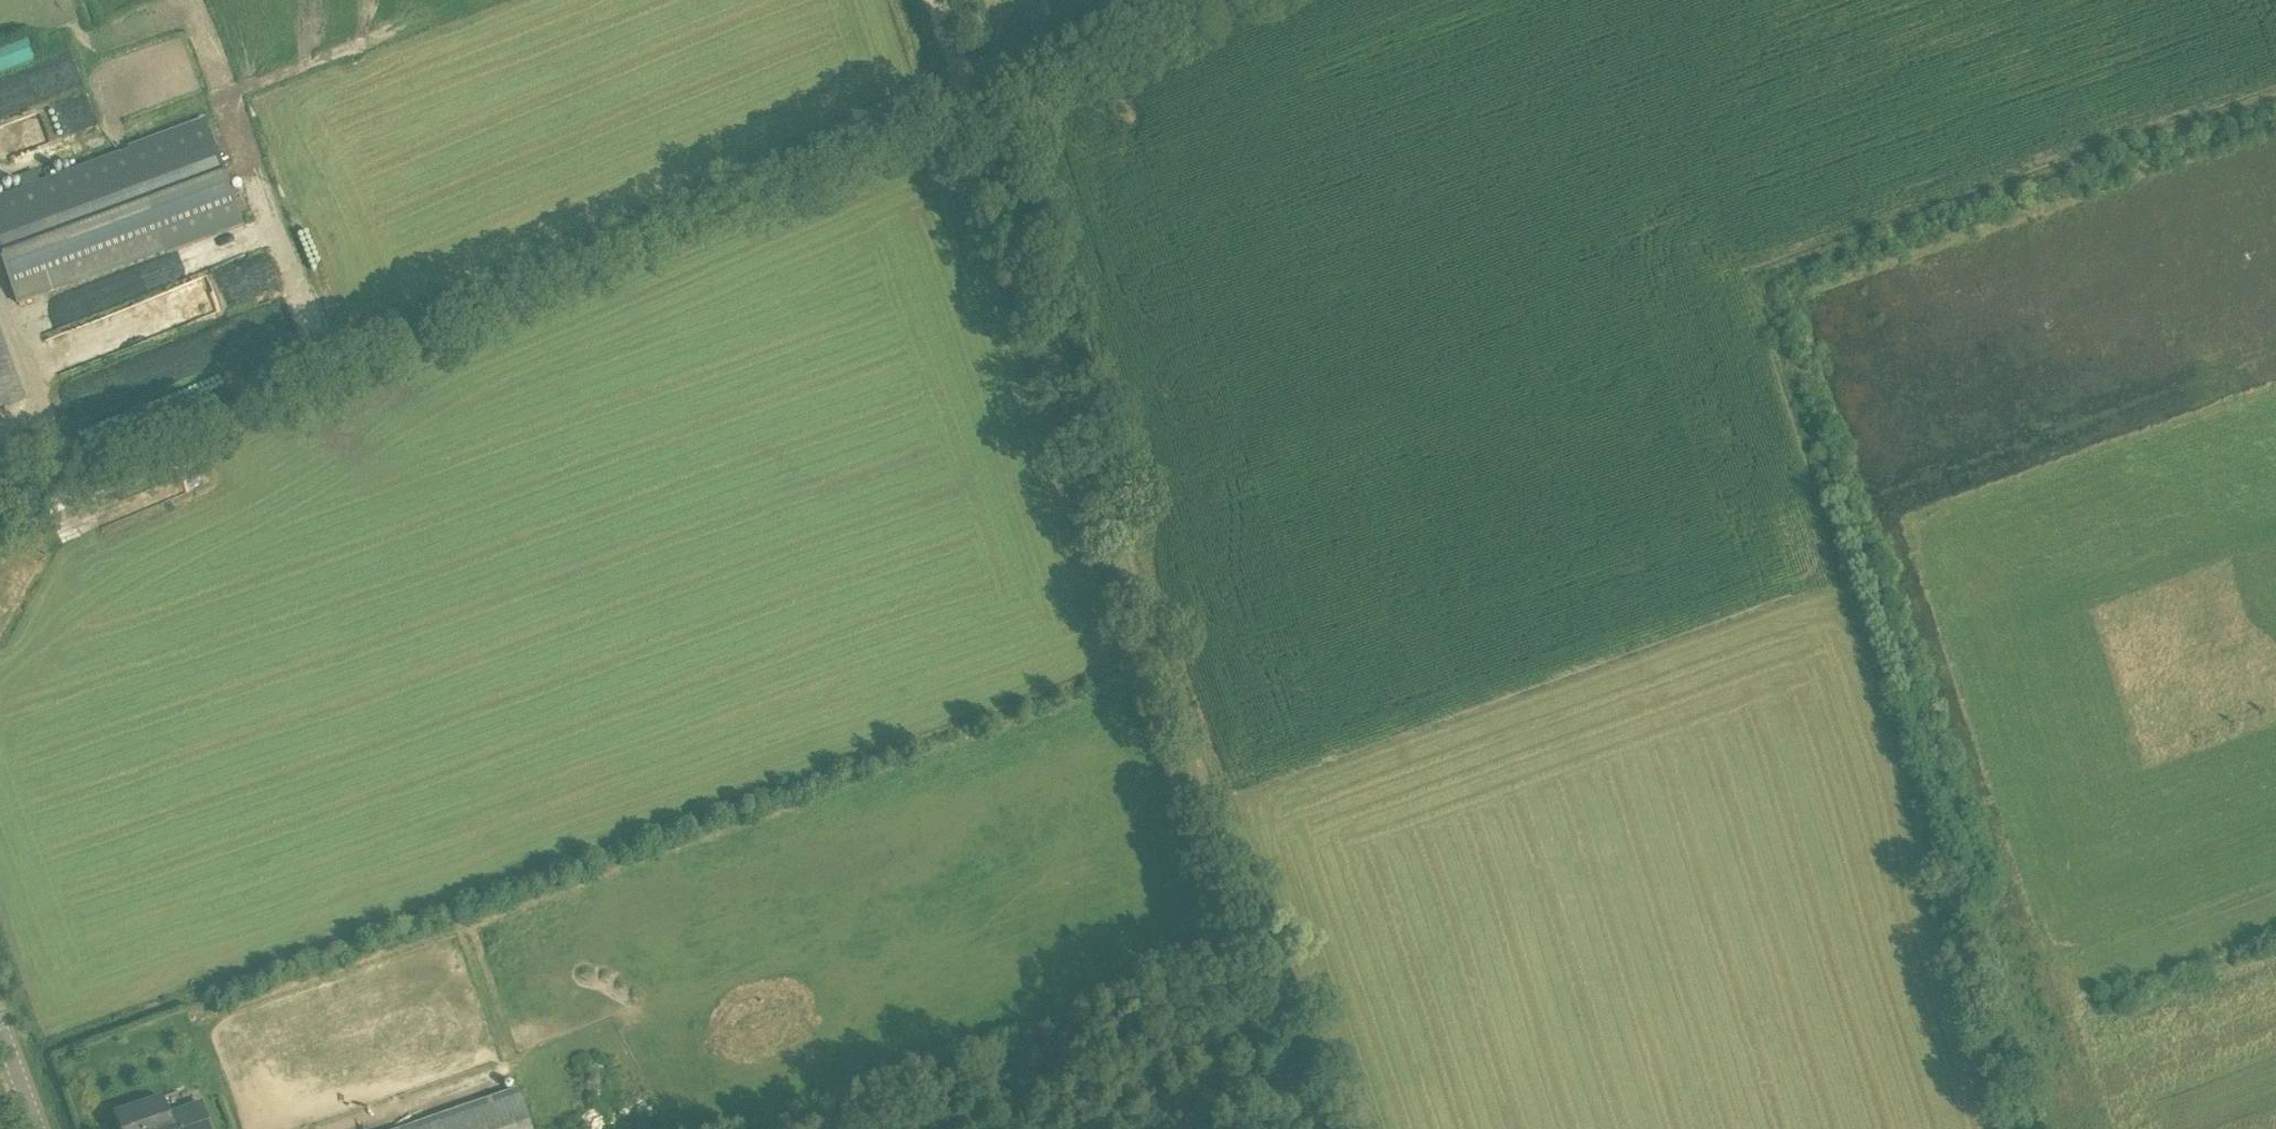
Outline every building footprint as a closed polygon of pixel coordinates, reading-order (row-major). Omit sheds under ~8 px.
[(0,40),(0,76),(38,68),(30,33),(0,40)] [(205,120),(130,148),(40,181),(36,170),(19,176),(23,187),(0,196),(0,258),(17,304),(167,249),(242,221),(205,120)] [(24,399),(0,333),(0,408),(24,399)] [(395,1128),(532,1128),(517,1087),(395,1128)] [(162,1097),(116,1113),(122,1128),(210,1128),(200,1103),(168,1114),(162,1097)]
